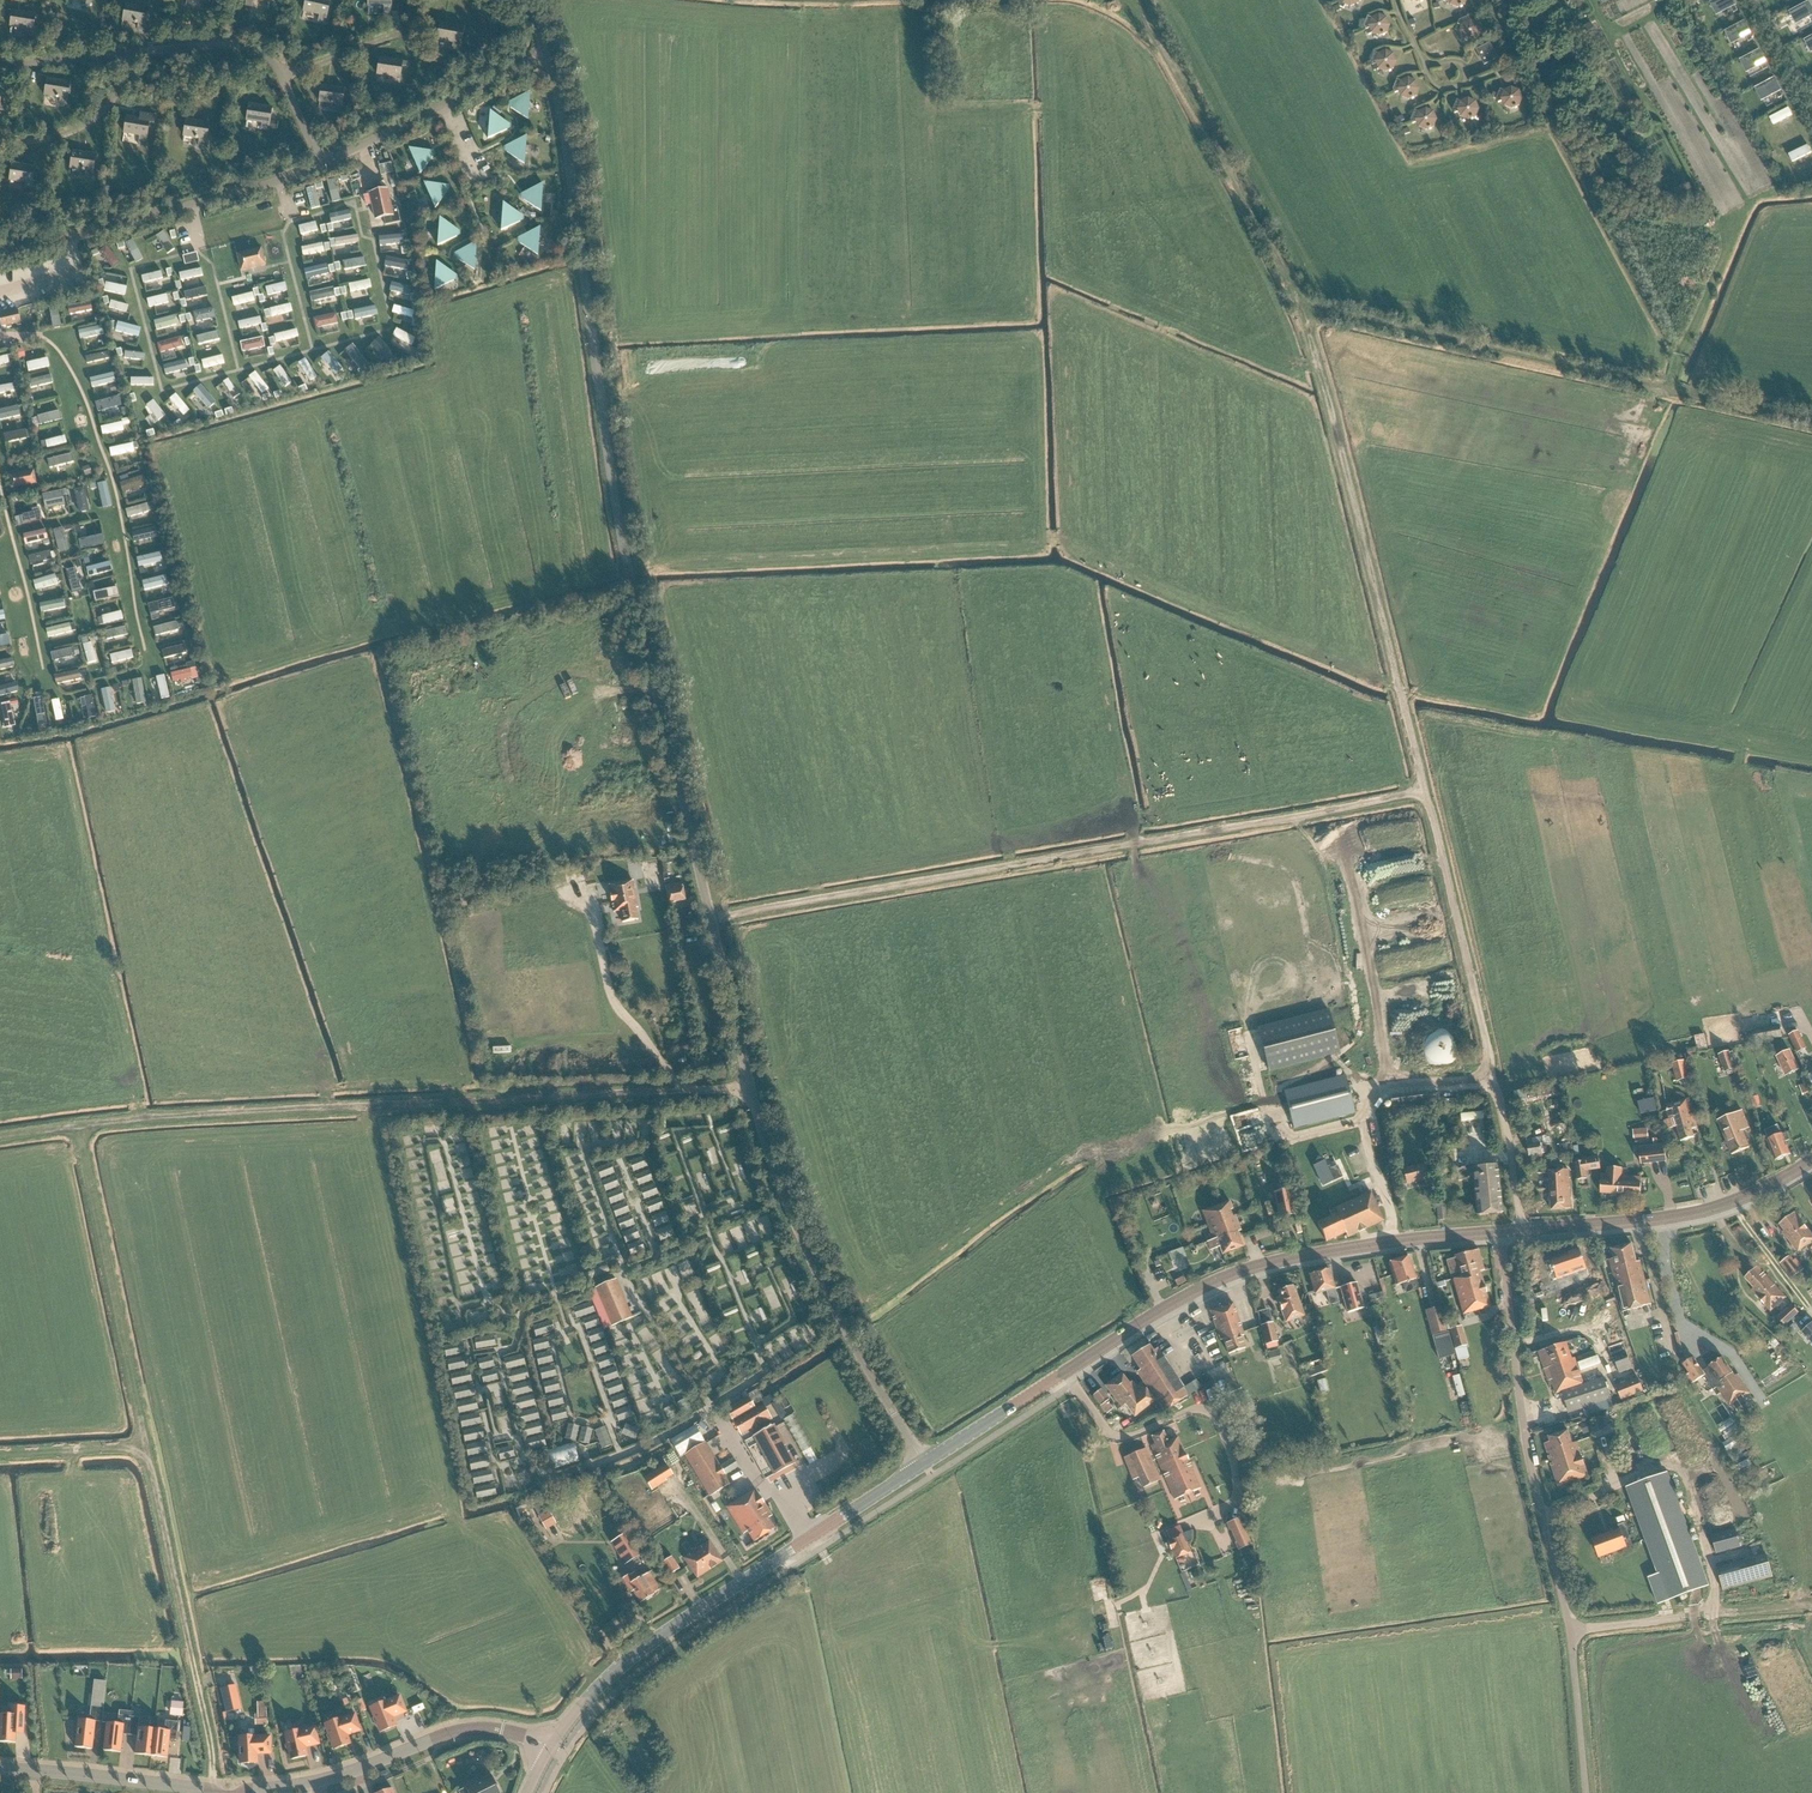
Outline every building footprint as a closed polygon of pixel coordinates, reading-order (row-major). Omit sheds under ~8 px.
[(330,0),(329,0),(306,0),(304,12),(320,16),(319,21),(325,22),(329,4),(335,5),(336,2),(330,0)] [(384,7),(384,13),(391,13),(391,0),(368,0),(368,7),(384,7)] [(1340,7),(1344,9),(1346,4),(1351,6),(1358,4),(1360,0),(1337,0),(1340,7)] [(1737,6),(1734,0),(1716,0),(1709,3),(1716,17),(1731,9),(1734,14),(1738,11),(1735,7),(1737,6)] [(1809,1),(1788,13),(1795,26),(1810,18),(1811,22),(1811,7),(1809,1)] [(144,31),(148,9),(126,5),(123,21),(139,24),(138,29),(144,31)] [(26,30),(25,36),(32,37),(36,15),(13,11),(10,27),(26,30)] [(1380,15),(1372,19),(1368,17),(1364,26),(1366,30),(1369,28),(1372,33),(1375,34),(1380,36),(1387,33),(1390,26),(1387,18),(1380,15)] [(1478,39),(1481,31),(1478,24),(1471,21),(1469,17),(1460,21),(1458,25),(1462,26),(1462,27),(1460,31),(1463,39),(1471,42),(1478,39)] [(1750,36),(1752,35),(1745,21),(1724,32),(1731,46),(1746,38),(1749,43),(1753,40),(1750,36)] [(452,50),(459,52),(464,28),(441,23),(437,41),(453,44),(452,50)] [(1804,41),(1811,55),(1811,54),(1811,37),(1804,41)] [(1485,65),(1497,58),(1490,44),(1478,51),(1485,65)] [(1765,64),(1768,63),(1760,50),(1739,61),(1747,74),(1762,66),(1764,71),(1768,69),(1765,64)] [(1397,62),(1394,54),(1387,51),(1380,54),(1375,52),(1371,62),(1373,66),(1377,64),(1379,69),(1387,72),(1394,69),(1397,62)] [(408,63),(401,62),(380,58),(377,75),(393,77),(392,83),(399,84),(402,67),(407,68),(408,63)] [(1780,92),(1782,91),(1775,78),(1754,89),(1762,102),(1776,94),(1779,99),(1783,97),(1780,92)] [(48,79),(45,95),(61,98),(60,104),(66,105),(70,83),(48,79)] [(1419,89),(1416,82),(1409,79),(1402,82),(1397,80),(1394,89),(1395,93),(1400,92),(1402,96),(1409,99),(1416,96),(1419,89)] [(341,111),(344,89),(322,86),(319,102),(335,105),(335,110),(341,111)] [(1500,89),(1497,99),(1499,103),(1503,101),(1505,106),(1512,109),(1520,106),(1523,98),(1519,91),(1512,88),(1505,91),(1500,89)] [(530,93),(511,102),(510,108),(528,120),(530,93)] [(1479,110),(1476,102),(1469,99),(1462,102),(1457,100),(1453,110),(1455,114),(1459,112),(1461,117),(1469,120),(1476,117),(1479,110)] [(262,129),(268,130),(269,128),(270,122),(272,108),(249,105),(247,121),(263,124),(262,129)] [(1773,125),(1792,115),(1789,108),(1769,118),(1773,125)] [(1437,120),(1434,112),(1426,109),(1420,112),(1415,111),(1411,120),(1413,124),(1417,122),(1419,127),(1427,130),(1434,127),(1437,120)] [(156,115),(140,112),(138,119),(127,117),(124,134),(140,136),(139,146),(145,147),(149,123),(155,124),(156,115)] [(508,124),(490,112),(488,139),(507,130),(508,124)] [(205,146),(209,124),(186,120),(184,137),(200,139),(199,144),(205,146)] [(507,146),(507,152),(524,165),(527,137),(507,146)] [(1792,163),(1811,153),(1808,145),(1789,155),(1792,163)] [(420,175),(433,157),(430,151),(409,149),(420,175)] [(86,176),(92,177),(95,155),(73,152),(70,169),(86,171),(86,176)] [(26,183),(25,189),(40,191),(42,183),(33,181),(35,168),(12,164),(10,181),(26,183)] [(340,198),(335,177),(327,179),(332,200),(340,198)] [(448,192),(445,186),(424,184),(435,209),(448,192)] [(524,194),(523,200),(541,212),(543,184),(524,194)] [(316,190),(315,185),(306,187),(311,207),(320,205),(316,190)] [(397,207),(390,208),(386,190),(371,193),(371,194),(364,195),(366,206),(373,204),(376,219),(384,218),(385,226),(400,222),(397,207)] [(503,204),(501,231),(520,222),(521,216),(503,204)] [(351,217),(349,208),(329,213),(331,221),(351,217)] [(440,218),(438,246),(457,237),(457,230),(440,218)] [(317,229),(315,221),(299,224),(301,233),(317,229)] [(540,228),(521,238),(520,244),(538,256),(540,228)] [(174,247),(163,230),(155,234),(166,252),(174,247)] [(220,247),(241,239),(238,231),(217,238),(220,247)] [(359,241),(357,233),(335,237),(336,245),(359,241)] [(403,242),(402,233),(379,234),(380,244),(403,242)] [(143,257),(133,238),(125,242),(135,261),(143,257)] [(324,250),(322,242),(301,246),(303,255),(324,250)] [(475,271),(476,243),(455,253),(455,258),(475,271)] [(120,260),(106,244),(99,250),(112,266),(120,260)] [(261,248),(237,254),(241,271),(266,265),(261,248)] [(197,253),(183,256),(185,264),(199,261),(197,253)] [(366,264),(364,256),(342,260),(344,268),(366,264)] [(407,269),(409,260),(386,256),(385,264),(407,269)] [(328,272),(326,263),(304,268),(306,277),(328,272)] [(454,281),(454,275),(437,263),(435,290),(454,281)] [(202,274),(201,267),(179,271),(180,279),(202,274)] [(162,277),(160,269),(141,274),(143,282),(162,277)] [(371,287),(369,278),(348,282),(350,291),(371,287)] [(409,294),(411,285),(392,280),(390,289),(409,294)] [(125,294),(127,286),(107,281),(105,289),(125,294)] [(287,289),(285,281),(265,285),(267,294),(287,289)] [(207,293),(205,285),(184,291),(186,299),(207,293)] [(335,295),(333,286),(309,291),(311,300),(335,295)] [(254,298),(252,291),(231,296),(233,304),(254,298)] [(168,301),(166,293),(147,298),(149,306),(168,301)] [(126,311),(128,304),(111,299),(109,306),(126,311)] [(290,302),(270,307),(272,315),(292,310),(290,302)] [(92,303),(68,306),(69,315),(93,312),(92,303)] [(61,325),(57,304),(49,306),(53,327),(61,325)] [(377,313),(375,304),(353,309),(355,318),(377,313)] [(413,316),(415,309),(394,304),(392,311),(413,316)] [(216,316),(214,306),(193,310),(195,320),(216,316)] [(21,321),(17,309),(0,313),(0,320),(1,326),(21,321)] [(338,321),(336,312),(313,317),(315,326),(338,321)] [(176,323),(173,314),(153,319),(156,329),(176,323)] [(261,323),(260,315),(238,320),(239,328),(261,323)] [(138,335),(140,326),(118,320),(116,329),(138,335)] [(102,325),(79,330),(81,340),(104,335),(102,325)] [(412,343),(415,336),(396,327),(393,334),(412,343)] [(298,335),(296,328),(274,333),(276,341),(298,335)] [(219,338),(217,330),(196,335),(198,343),(219,338)] [(182,345),(180,336),(157,342),(159,351),(182,345)] [(264,345),(262,336),(240,341),(242,349),(264,345)] [(395,354),(379,336),(371,343),(387,361),(395,354)] [(366,360),(352,342),(345,348),(359,366),(366,360)] [(144,359),(144,352),(125,349),(124,357),(144,359)] [(343,368),(328,350),(321,356),(335,373),(343,368)] [(109,351),(86,356),(87,364),(110,359),(109,351)] [(222,354),(201,358),(203,366),(224,362),(222,354)] [(0,358),(0,366),(9,364),(8,357),(0,358)] [(317,375),(305,357),(298,362),(309,379),(317,375)] [(50,367),(48,358),(27,363),(29,372),(50,367)] [(186,368),(184,359),(163,364),(165,373),(186,368)] [(291,380),(280,364),(273,369),(284,385),(291,380)] [(268,387),(255,370),(249,375),(262,392),(268,387)] [(115,374),(90,379),(92,389),(117,384),(115,374)] [(54,384),(52,375),(28,380),(30,389),(54,384)] [(239,393),(228,377),(222,380),(233,397),(239,393)] [(215,401),(200,383),(193,389),(208,407),(215,401)] [(0,387),(0,395),(15,393),(14,384),(0,387)] [(189,409),(175,392),(169,397),(183,414),(189,409)] [(120,397),(95,403),(97,413),(123,407),(120,397)] [(165,414),(153,398),(146,404),(157,419),(165,414)] [(0,410),(0,421),(21,418),(19,406),(0,410)] [(62,421),(60,411),(54,413),(38,417),(40,426),(62,421)] [(122,423),(101,428),(103,437),(124,432),(122,423)] [(24,430),(5,435),(7,443),(26,439),(24,430)] [(66,442),(64,434),(45,439),(48,447),(66,442)] [(132,444),(110,448),(112,457),(134,453),(132,444)] [(75,463),(73,455),(49,460),(51,468),(75,463)] [(37,483),(34,470),(9,475),(12,488),(37,483)] [(145,476),(120,484),(123,494),(148,486),(145,476)] [(107,483),(98,485),(104,510),(113,508),(107,483)] [(75,491),(80,514),(89,512),(85,489),(84,489),(75,491)] [(61,491),(44,495),(46,510),(64,507),(61,491)] [(146,504),(126,510),(128,519),(149,512),(146,504)] [(41,512),(16,518),(17,526),(43,520),(41,512)] [(157,527),(132,533),(135,543),(159,537),(159,536),(157,528),(157,527)] [(63,528),(55,530),(60,553),(70,551),(63,528)] [(46,529),(22,535),(24,544),(48,539),(46,529)] [(103,533),(78,538),(80,547),(105,543),(103,533)] [(49,551),(29,557),(31,566),(52,560),(49,551)] [(161,553),(138,559),(140,568),(164,562),(161,553)] [(111,563),(86,568),(88,577),(113,572),(111,563)] [(77,568),(68,570),(72,591),(81,589),(77,568)] [(55,575),(33,581),(36,591),(58,585),(55,575)] [(166,575),(143,581),(146,592),(168,586),(166,575)] [(117,589),(96,593),(97,601),(118,597),(117,589)] [(63,599),(40,602),(41,613),(64,610),(63,599)] [(174,599),(148,605),(151,615),(176,610),(174,599)] [(123,620),(121,611),(102,616),(104,624),(123,620)] [(177,622),(155,628),(157,637),(179,631),(179,629),(177,622)] [(70,624),(47,629),(48,637),(72,633),(70,624)] [(129,635),(127,626),(106,631),(108,640),(129,635)] [(0,635),(0,646),(10,644),(8,633),(0,635)] [(92,642),(83,644),(89,664),(98,662),(92,642)] [(184,645),(163,651),(165,659),(186,654),(184,645)] [(74,657),(72,648),(52,653),(54,662),(74,657)] [(134,659),(132,649),(110,654),(112,664),(134,659)] [(14,658),(0,661),(0,670),(16,667),(14,658)] [(195,666),(188,668),(188,670),(190,669),(192,678),(197,677),(196,669),(195,666)] [(81,679),(79,670),(55,676),(57,684),(81,679)] [(192,679),(190,670),(188,670),(171,674),(173,683),(192,679)] [(171,699),(166,676),(157,678),(162,701),(171,699)] [(142,680),(133,681),(137,707),(147,705),(142,680)] [(0,687),(0,696),(18,691),(16,682),(0,687)] [(110,687),(101,690),(106,715),(116,712),(110,687)] [(98,718),(94,696),(85,697),(89,720),(98,718)] [(46,723),(42,699),(33,700),(37,725),(46,723)] [(10,703),(1,705),(5,724),(14,722),(10,703)] [(67,703),(59,705),(63,726),(71,724),(67,703)] [(655,855),(639,858),(644,884),(658,881),(656,869),(658,869),(655,855)] [(672,857),(662,859),(664,873),(663,873),(663,877),(670,876),(667,863),(673,862),(672,857)] [(608,887),(614,914),(621,912),(623,924),(639,921),(636,909),(638,909),(633,882),(608,887)] [(682,883),(665,887),(669,904),(686,900),(682,883)] [(461,903),(458,888),(452,889),(454,904),(461,903)] [(615,951),(621,950),(619,941),(607,944),(609,953),(609,952),(615,951)] [(1269,1071),(1339,1052),(1327,1010),(1257,1028),(1269,1071)] [(1783,1037),(1781,1025),(1752,1031),(1752,1032),(1745,1034),(1747,1044),(1783,1037)] [(1422,1046),(1421,1049),(1422,1051),(1422,1054),(1423,1056),(1424,1058),(1426,1060),(1428,1062),(1430,1064),(1432,1065),(1435,1066),(1437,1067),(1440,1067),(1442,1067),(1445,1066),(1447,1065),(1450,1064),(1452,1062),(1454,1060),(1455,1058),(1456,1056),(1457,1054),(1458,1051),(1458,1049),(1458,1046),(1457,1043),(1456,1041),(1455,1039),(1454,1037),(1452,1035),(1450,1033),(1447,1032),(1445,1031),(1442,1030),(1440,1030),(1437,1030),(1435,1031),(1432,1032),(1430,1033),(1428,1035),(1426,1037),(1424,1039),(1423,1041),(1422,1043),(1422,1046)] [(1806,1048),(1798,1031),(1788,1035),(1796,1053),(1806,1048)] [(1708,1051),(1704,1035),(1695,1038),(1698,1049),(1697,1049),(1687,1049),(1688,1054),(1698,1053),(1708,1051)] [(1729,1053),(1729,1051),(1718,1055),(1724,1072),(1735,1069),(1734,1067),(1738,1066),(1733,1052),(1729,1053)] [(1788,1075),(1798,1070),(1789,1051),(1777,1057),(1784,1074),(1787,1072),(1788,1075)] [(1678,1081),(1688,1078),(1684,1062),(1674,1064),(1678,1081)] [(1293,1128),(1354,1112),(1345,1075),(1283,1092),(1293,1128)] [(1563,1094),(1561,1082),(1514,1092),(1518,1112),(1529,1110),(1527,1102),(1563,1094)] [(1799,1086),(1803,1094),(1811,1091),(1808,1082),(1799,1086)] [(1427,1095),(1426,1093),(1390,1097),(1392,1112),(1428,1108),(1428,1106),(1440,1104),(1439,1094),(1427,1095)] [(1758,1096),(1751,1099),(1754,1109),(1761,1107),(1758,1096)] [(1655,1098),(1638,1102),(1641,1114),(1657,1110),(1655,1098)] [(1677,1126),(1681,1142),(1694,1138),(1692,1129),(1697,1128),(1692,1114),(1691,1114),(1687,1099),(1667,1105),(1668,1109),(1666,1110),(1669,1119),(1666,1120),(1669,1129),(1677,1126)] [(1742,1111),(1718,1121),(1731,1155),(1749,1148),(1742,1131),(1749,1129),(1742,1111)] [(1790,1155),(1785,1142),(1789,1140),(1786,1133),(1781,1135),(1778,1125),(1764,1131),(1768,1140),(1776,1160),(1790,1155)] [(1633,1129),(1634,1139),(1648,1139),(1648,1129),(1633,1129)] [(1549,1136),(1526,1139),(1529,1157),(1538,1156),(1538,1158),(1546,1157),(1544,1148),(1551,1147),(1549,1136)] [(1665,1145),(1639,1148),(1641,1164),(1667,1161),(1665,1145)] [(1441,1150),(1436,1151),(1440,1178),(1452,1176),(1451,1170),(1453,1170),(1451,1160),(1445,1161),(1445,1157),(1442,1157),(1441,1150)] [(1578,1180),(1587,1179),(1586,1171),(1600,1169),(1599,1157),(1595,1157),(1595,1160),(1584,1162),(1584,1159),(1575,1160),(1578,1180)] [(1427,1179),(1423,1164),(1403,1170),(1407,1184),(1427,1179)] [(1471,1169),(1465,1169),(1465,1166),(1460,1167),(1460,1168),(1456,1169),(1458,1181),(1466,1180),(1466,1182),(1473,1181),(1477,1216),(1502,1213),(1497,1166),(1471,1168),(1471,1169)] [(1601,1175),(1600,1193),(1641,1196),(1642,1178),(1622,1176),(1623,1169),(1607,1168),(1607,1176),(1601,1175)] [(1569,1170),(1549,1171),(1551,1210),(1571,1209),(1569,1170)] [(1305,1176),(1311,1196),(1331,1190),(1328,1180),(1318,1182),(1316,1173),(1305,1176)] [(1293,1214),(1288,1191),(1274,1194),(1279,1217),(1293,1214)] [(1326,1242),(1345,1233),(1347,1237),(1384,1221),(1370,1192),(1329,1211),(1331,1216),(1317,1223),(1326,1242)] [(1229,1210),(1232,1209),(1229,1201),(1202,1212),(1213,1240),(1207,1243),(1210,1250),(1219,1246),(1222,1255),(1243,1247),(1237,1232),(1240,1231),(1234,1215),(1232,1216),(1229,1210)] [(1446,1219),(1445,1205),(1437,1206),(1438,1220),(1446,1219)] [(1779,1224),(1784,1231),(1782,1232),(1798,1252),(1811,1241),(1811,1235),(1794,1213),(1779,1224)] [(1636,1262),(1632,1244),(1612,1249),(1614,1259),(1610,1260),(1623,1312),(1651,1305),(1640,1261),(1636,1262)] [(1484,1271),(1478,1249),(1453,1256),(1459,1277),(1452,1279),(1462,1314),(1489,1307),(1480,1272),(1484,1271)] [(1580,1250),(1565,1255),(1572,1275),(1586,1270),(1580,1250)] [(1565,1255),(1551,1260),(1558,1280),(1572,1275),(1565,1255)] [(1792,1279),(1802,1271),(1790,1256),(1781,1263),(1792,1279)] [(1408,1257),(1388,1263),(1396,1286),(1402,1284),(1405,1293),(1417,1289),(1414,1280),(1416,1279),(1408,1257)] [(1763,1304),(1771,1311),(1786,1298),(1757,1266),(1744,1279),(1753,1289),(1752,1290),(1764,1303),(1763,1304)] [(1329,1269),(1309,1275),(1315,1294),(1326,1291),(1330,1305),(1338,1302),(1334,1289),(1329,1269)] [(565,1286),(579,1281),(577,1274),(563,1279),(565,1286)] [(1186,1282),(1184,1278),(1176,1282),(1178,1286),(1186,1282)] [(594,1289),(588,1292),(603,1329),(609,1326),(632,1317),(617,1279),(594,1288),(594,1289)] [(1356,1283),(1340,1288),(1347,1313),(1363,1309),(1356,1283)] [(1304,1316),(1295,1292),(1294,1292),(1292,1286),(1278,1291),(1280,1298),(1277,1299),(1286,1322),(1304,1316)] [(1243,1335),(1233,1303),(1210,1311),(1220,1340),(1223,1339),(1228,1354),(1245,1348),(1241,1336),(1243,1335)] [(1447,1332),(1440,1307),(1425,1311),(1432,1336),(1447,1332)] [(1794,1308),(1780,1321),(1786,1327),(1800,1314),(1794,1308)] [(1277,1341),(1268,1309),(1257,1312),(1267,1349),(1277,1347),(1276,1341),(1277,1341)] [(1802,1332),(1811,1342),(1811,1323),(1802,1332)] [(1465,1345),(1460,1326),(1448,1330),(1453,1348),(1465,1345)] [(1433,1336),(1436,1348),(1451,1344),(1448,1332),(1433,1336)] [(1567,1342),(1538,1352),(1548,1382),(1551,1381),(1556,1395),(1562,1393),(1569,1413),(1611,1399),(1604,1378),(1585,1385),(1576,1359),(1572,1360),(1567,1342)] [(1795,1351),(1806,1366),(1811,1362),(1811,1352),(1805,1343),(1795,1351)] [(1153,1351),(1149,1345),(1131,1356),(1140,1370),(1137,1372),(1163,1412),(1188,1396),(1183,1389),(1184,1389),(1164,1358),(1163,1358),(1157,1348),(1153,1351)] [(1468,1357),(1465,1346),(1454,1349),(1457,1360),(1468,1357)] [(1269,1360),(1280,1357),(1279,1350),(1267,1353),(1269,1360)] [(1711,1364),(1711,1365),(1709,1367),(1703,1372),(1693,1360),(1684,1366),(1690,1374),(1688,1376),(1693,1384),(1704,1376),(1713,1389),(1717,1386),(1729,1404),(1732,1402),(1737,1409),(1742,1405),(1737,1398),(1742,1395),(1744,1397),(1750,1393),(1737,1375),(1734,1377),(1722,1358),(1716,1362),(1715,1362),(1713,1362),(1712,1363),(1711,1364)] [(1632,1368),(1629,1359),(1615,1364),(1619,1373),(1632,1368)] [(1326,1371),(1323,1363),(1307,1370),(1310,1377),(1326,1371)] [(741,1381),(748,1377),(740,1364),(733,1368),(741,1381)] [(1154,1401),(1141,1383),(1136,1387),(1132,1381),(1129,1384),(1121,1374),(1105,1386),(1121,1407),(1125,1404),(1134,1416),(1154,1401)] [(1640,1381),(1638,1377),(1616,1387),(1622,1400),(1648,1389),(1643,1379),(1640,1381)] [(1109,1400),(1101,1389),(1093,1395),(1101,1406),(1109,1400)] [(726,1409),(741,1434),(771,1417),(763,1405),(755,1409),(748,1397),(726,1409)] [(1113,1410),(1107,1402),(1101,1406),(1107,1414),(1113,1410)] [(1734,1434),(1738,1433),(1726,1406),(1711,1413),(1724,1443),(1723,1443),(1727,1452),(1739,1447),(1734,1434)] [(1613,1431),(1609,1417),(1590,1422),(1595,1437),(1613,1431)] [(697,1427),(700,1434),(710,1430),(707,1422),(697,1427)] [(753,1437),(774,1474),(795,1463),(774,1425),(753,1437)] [(1558,1486),(1588,1476),(1577,1442),(1572,1444),(1568,1431),(1549,1437),(1550,1442),(1545,1444),(1558,1486)] [(1200,1488),(1197,1480),(1178,1437),(1168,1442),(1163,1432),(1152,1437),(1155,1444),(1151,1446),(1174,1499),(1200,1488)] [(1246,1446),(1256,1443),(1253,1435),(1244,1439),(1246,1446)] [(709,1496),(729,1483),(704,1443),(684,1455),(709,1496)] [(550,1468),(578,1463),(575,1445),(546,1450),(550,1468)] [(1146,1448),(1124,1458),(1133,1480),(1139,1478),(1143,1488),(1159,1481),(1146,1448)] [(671,1475),(665,1465),(661,1458),(643,1470),(647,1476),(645,1477),(653,1489),(666,1481),(665,1479),(671,1475)] [(1706,1586),(1665,1474),(1628,1488),(1659,1574),(1648,1578),(1657,1604),(1706,1586)] [(754,1542),(774,1529),(768,1518),(772,1515),(754,1488),(725,1507),(743,1534),(747,1531),(754,1542)] [(549,1511),(538,1517),(544,1527),(555,1521),(549,1511)] [(1239,1518),(1226,1523),(1238,1550),(1251,1544),(1239,1518)] [(1619,1529),(1593,1539),(1599,1557),(1633,1545),(1625,1523),(1618,1525),(1619,1529)] [(1167,1539),(1174,1555),(1189,1549),(1184,1536),(1179,1524),(1167,1529),(1170,1537),(1167,1539)] [(1717,1553),(1740,1547),(1736,1529),(1712,1535),(1717,1553)] [(628,1532),(611,1542),(625,1565),(642,1555),(628,1532)] [(697,1578),(722,1561),(709,1541),(684,1558),(697,1578)] [(1773,1578),(1767,1556),(1716,1570),(1722,1592),(1773,1578)] [(672,1557),(662,1564),(670,1575),(680,1569),(672,1557)] [(641,1604),(661,1591),(649,1572),(635,1581),(630,1574),(622,1579),(630,1591),(632,1590),(641,1604)] [(94,1680),(91,1706),(103,1708),(106,1682),(94,1680)] [(227,1712),(241,1709),(236,1686),(222,1689),(227,1712)] [(386,1701),(371,1707),(375,1717),(373,1717),(373,1719),(374,1722),(375,1722),(377,1722),(381,1732),(396,1726),(392,1717),(405,1711),(399,1696),(386,1702),(386,1701)] [(349,1697),(343,1700),(346,1709),(352,1707),(349,1697)] [(356,1701),(361,1713),(364,1711),(366,1710),(362,1699),(356,1701)] [(173,1702),(172,1714),(182,1715),(184,1704),(173,1702)] [(15,1743),(16,1733),(24,1734),(25,1707),(17,1706),(11,1706),(11,1715),(0,1714),(0,1742),(15,1743)] [(89,1721),(78,1719),(75,1747),(92,1749),(95,1721),(96,1713),(90,1712),(89,1721)] [(257,1714),(255,1714),(255,1725),(267,1724),(267,1714),(266,1714),(257,1714)] [(118,1724),(107,1723),(103,1751),(121,1752),(123,1734),(129,1735),(131,1717),(119,1715),(118,1724)] [(151,1756),(154,1729),(138,1727),(139,1718),(131,1717),(129,1735),(137,1736),(135,1754),(151,1756)] [(331,1741),(335,1751),(350,1746),(347,1737),(360,1732),(355,1717),(342,1721),(342,1720),(326,1725),(330,1736),(328,1736),(327,1738),(328,1741),(330,1741),(331,1741)] [(154,1729),(151,1756),(167,1758),(169,1740),(176,1740),(178,1722),(166,1721),(165,1730),(154,1729)] [(285,1746),(286,1748),(287,1749),(289,1749),(291,1760),(307,1756),(305,1747),(318,1744),(315,1728),(301,1731),(301,1730),(285,1733),(288,1744),(286,1744),(285,1746)] [(240,1763),(257,1763),(256,1753),(270,1753),(270,1737),(256,1737),(256,1736),(240,1736),(240,1763)] [(491,1775),(482,1780),(481,1778),(472,1782),(473,1784),(465,1788),(466,1788),(459,1792),(460,1792),(500,1792),(491,1775)]
